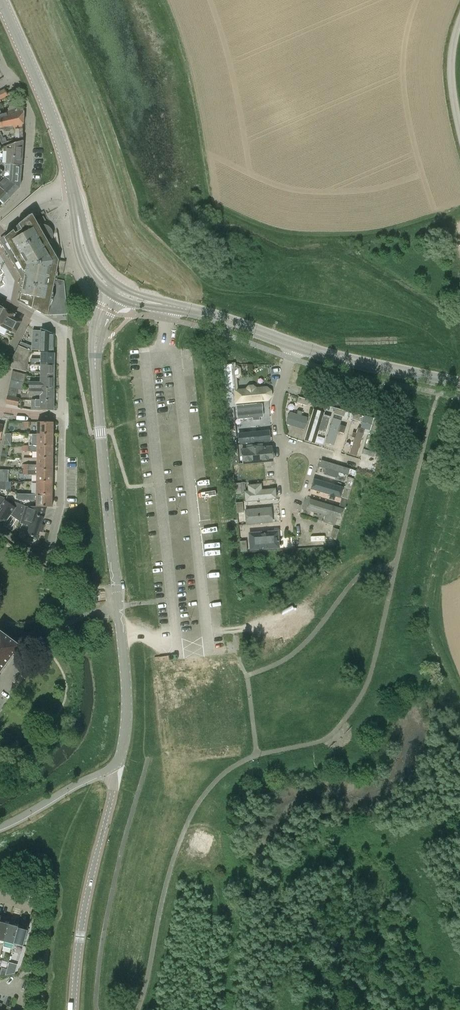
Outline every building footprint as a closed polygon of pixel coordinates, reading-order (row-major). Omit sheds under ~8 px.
[(2,115),(0,116),(0,123),(1,122),(2,124),(11,123),(11,120),(24,117),(24,107),(2,115)] [(24,117),(11,120),(11,123),(2,124),(1,122),(0,123),(0,140),(2,145),(23,137),(24,117)] [(3,149),(0,152),(0,162),(6,169),(6,166),(21,167),(23,141),(5,147),(3,149)] [(6,169),(5,170),(5,172),(4,178),(9,181),(19,188),(21,167),(6,166),(6,169)] [(0,175),(0,189),(10,198),(19,188),(9,181),(4,178),(5,172),(5,170),(0,175)] [(10,198),(0,189),(0,202),(2,204),(3,204),(4,204),(10,198)] [(55,279),(56,273),(59,261),(65,263),(61,242),(59,242),(56,228),(51,229),(47,222),(49,220),(44,213),(34,218),(32,214),(29,216),(13,230),(13,231),(1,242),(3,246),(9,247),(25,275),(20,302),(45,316),(67,315),(64,281),(55,279)] [(59,261),(56,273),(63,274),(65,263),(59,261)] [(3,308),(0,315),(0,326),(7,330),(5,333),(14,337),(21,322),(14,318),(15,316),(3,308)] [(41,352),(53,353),(53,334),(41,330),(40,345),(40,353),(41,352)] [(18,347),(8,367),(25,372),(29,352),(18,347)] [(54,353),(53,353),(41,352),(41,359),(29,359),(29,365),(41,365),(54,365),(54,353)] [(225,388),(232,388),(235,388),(233,363),(222,363),(223,366),(225,388)] [(40,377),(54,377),(54,365),(41,365),(29,365),(28,372),(41,372),(40,377)] [(12,371),(10,380),(24,382),(26,374),(12,371)] [(54,389),(54,377),(40,377),(40,383),(29,383),(29,388),(36,389),(54,389)] [(10,380),(9,388),(18,390),(22,390),(24,382),(10,380)] [(236,403),(269,400),(272,396),(272,388),(267,385),(257,386),(253,383),(248,383),(246,387),(235,388),(236,403)] [(7,396),(19,399),(19,398),(16,397),(18,390),(9,388),(7,396)] [(40,395),(40,400),(53,400),(54,389),(36,389),(29,388),(29,395),(40,395)] [(18,406),(19,399),(7,396),(6,404),(18,406)] [(297,403),(307,406),(309,400),(299,397),(297,403)] [(53,400),(40,400),(32,400),(32,410),(53,410),(53,400)] [(264,416),(263,403),(237,405),(238,418),(253,417),(253,421),(260,420),(260,417),(264,416)] [(315,409),(326,412),(327,406),(317,403),(315,409)] [(334,414),(344,417),(346,411),(336,408),(334,414)] [(306,442),(315,445),(320,429),(327,431),(328,427),(321,425),(325,412),(316,409),(306,442)] [(306,429),(310,417),(302,415),(303,412),(298,410),(297,413),(291,411),(287,423),(306,429)] [(352,420),(362,422),(364,417),(354,414),(352,420)] [(328,435),(336,437),(341,420),(333,418),(328,435)] [(37,422),(37,434),(53,434),(53,422),(37,422)] [(272,440),(271,429),(239,431),(240,443),(272,440)] [(358,429),(351,453),(356,455),(364,430),(358,429)] [(53,434),(37,434),(37,446),(53,446),(53,434)] [(279,459),(278,443),(243,446),(244,462),(279,459)] [(37,446),(30,446),(24,446),(24,451),(37,452),(37,458),(53,458),(53,446),(37,446)] [(23,470),(52,470),(53,458),(37,458),(37,464),(23,464),(23,465),(22,465),(22,470),(23,470)] [(321,461),(319,468),(325,470),(324,476),(337,480),(339,475),(348,477),(350,470),(321,461)] [(36,482),(52,482),(52,470),(23,470),(23,475),(37,475),(36,482)] [(314,477),(312,487),(331,493),(330,496),(334,497),(335,494),(341,496),(344,486),(314,477)] [(345,488),(351,489),(354,479),(348,477),(345,488)] [(36,482),(36,494),(52,495),(52,482),(36,482)] [(245,489),(246,500),(276,498),(275,487),(263,488),(262,482),(248,483),(248,489),(245,489)] [(342,498),(348,500),(351,489),(345,488),(342,498)] [(36,500),(36,505),(36,507),(45,507),(52,507),(52,495),(36,494),(18,494),(18,500),(36,500)] [(341,519),(344,507),(312,498),(308,509),(341,519)] [(5,499),(0,507),(0,524),(3,526),(9,517),(13,517),(22,523),(22,522),(26,506),(26,505),(15,502),(13,505),(5,499)] [(45,507),(36,507),(26,506),(22,522),(30,525),(27,535),(37,538),(40,530),(43,530),(45,524),(42,523),(45,514),(43,514),(45,507)] [(274,521),(272,506),(244,508),(245,523),(274,521)] [(330,538),(336,540),(339,530),(333,528),(330,538)] [(281,547),(280,529),(249,531),(250,549),(281,547)] [(18,646),(0,632),(0,670),(18,646)] [(3,942),(9,922),(0,919),(0,941),(3,942)] [(3,942),(13,945),(18,924),(9,922),(3,942)] [(18,924),(13,945),(23,947),(28,927),(18,924)]
